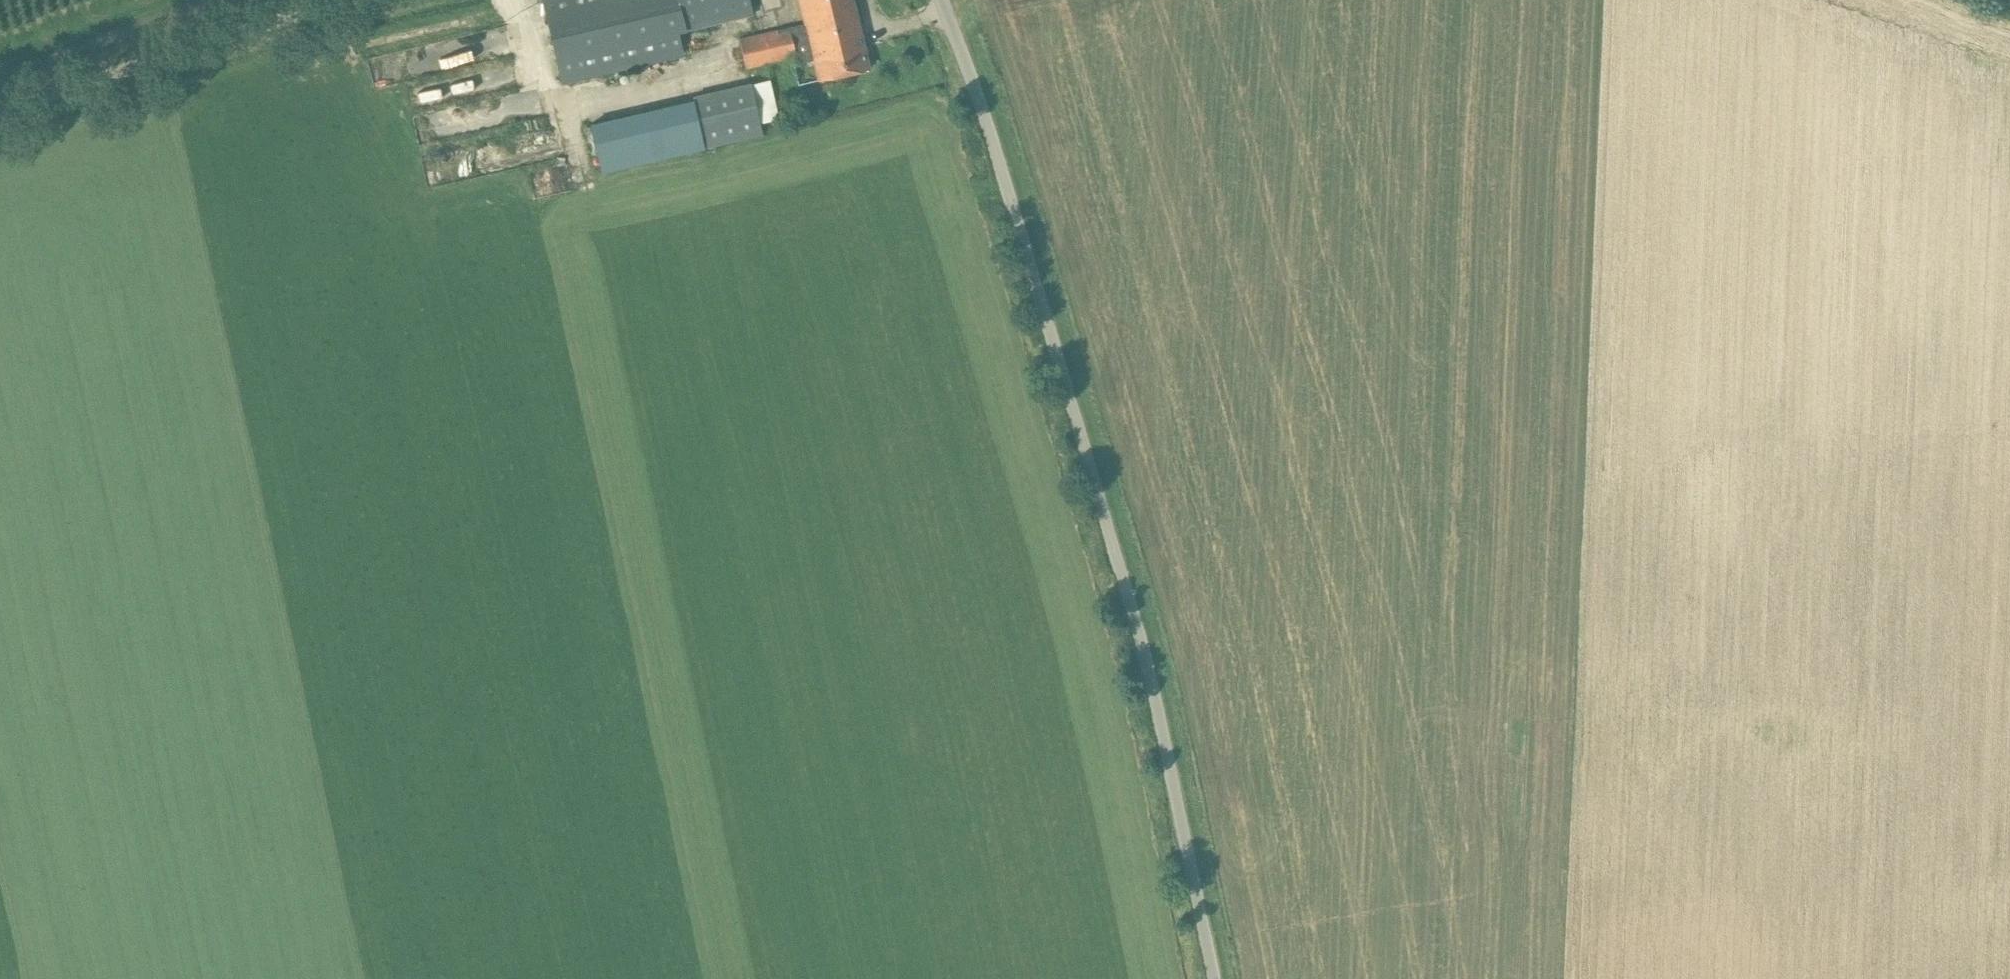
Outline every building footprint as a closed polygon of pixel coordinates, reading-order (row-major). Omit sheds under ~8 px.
[(750,0),(542,0),(561,83),(683,55),(677,32),(753,14),(750,0)] [(853,0),(800,0),(805,23),(739,38),(746,68),(796,56),(798,63),(814,59),(819,80),(869,68),(853,0)] [(678,101),(589,123),(602,174),(762,135),(759,123),(777,119),(767,80),(751,84),(751,81),(677,100),(678,101)]
